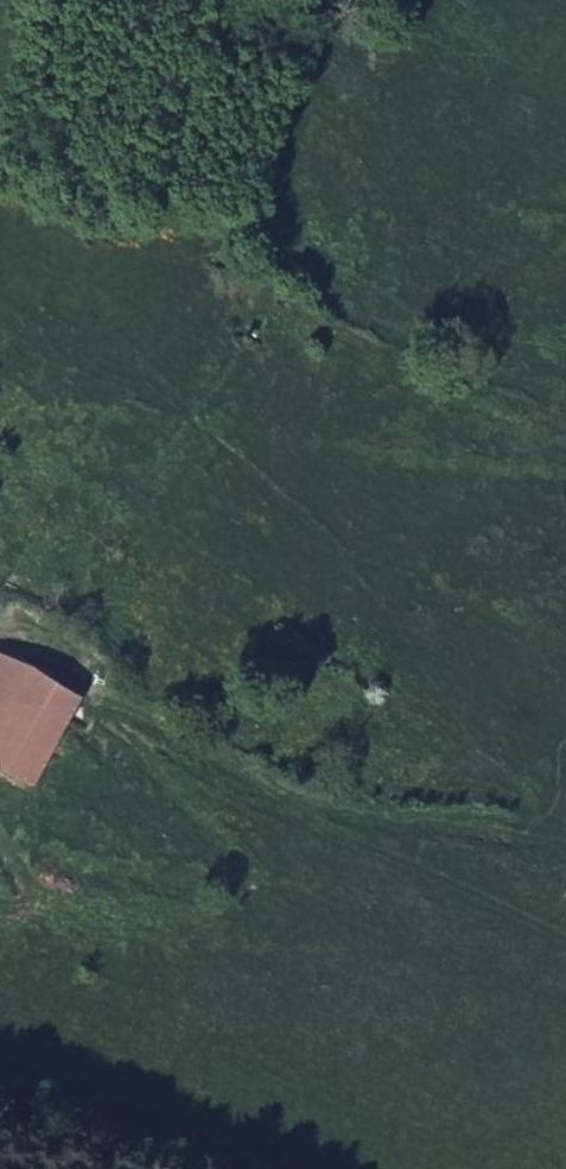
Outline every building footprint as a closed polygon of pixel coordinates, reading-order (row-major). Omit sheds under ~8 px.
[(28,668),(1,656),(0,658),(0,720),(6,722),(28,668)] [(35,790),(80,697),(28,668),(6,722),(0,734),(0,774),(35,790)]
